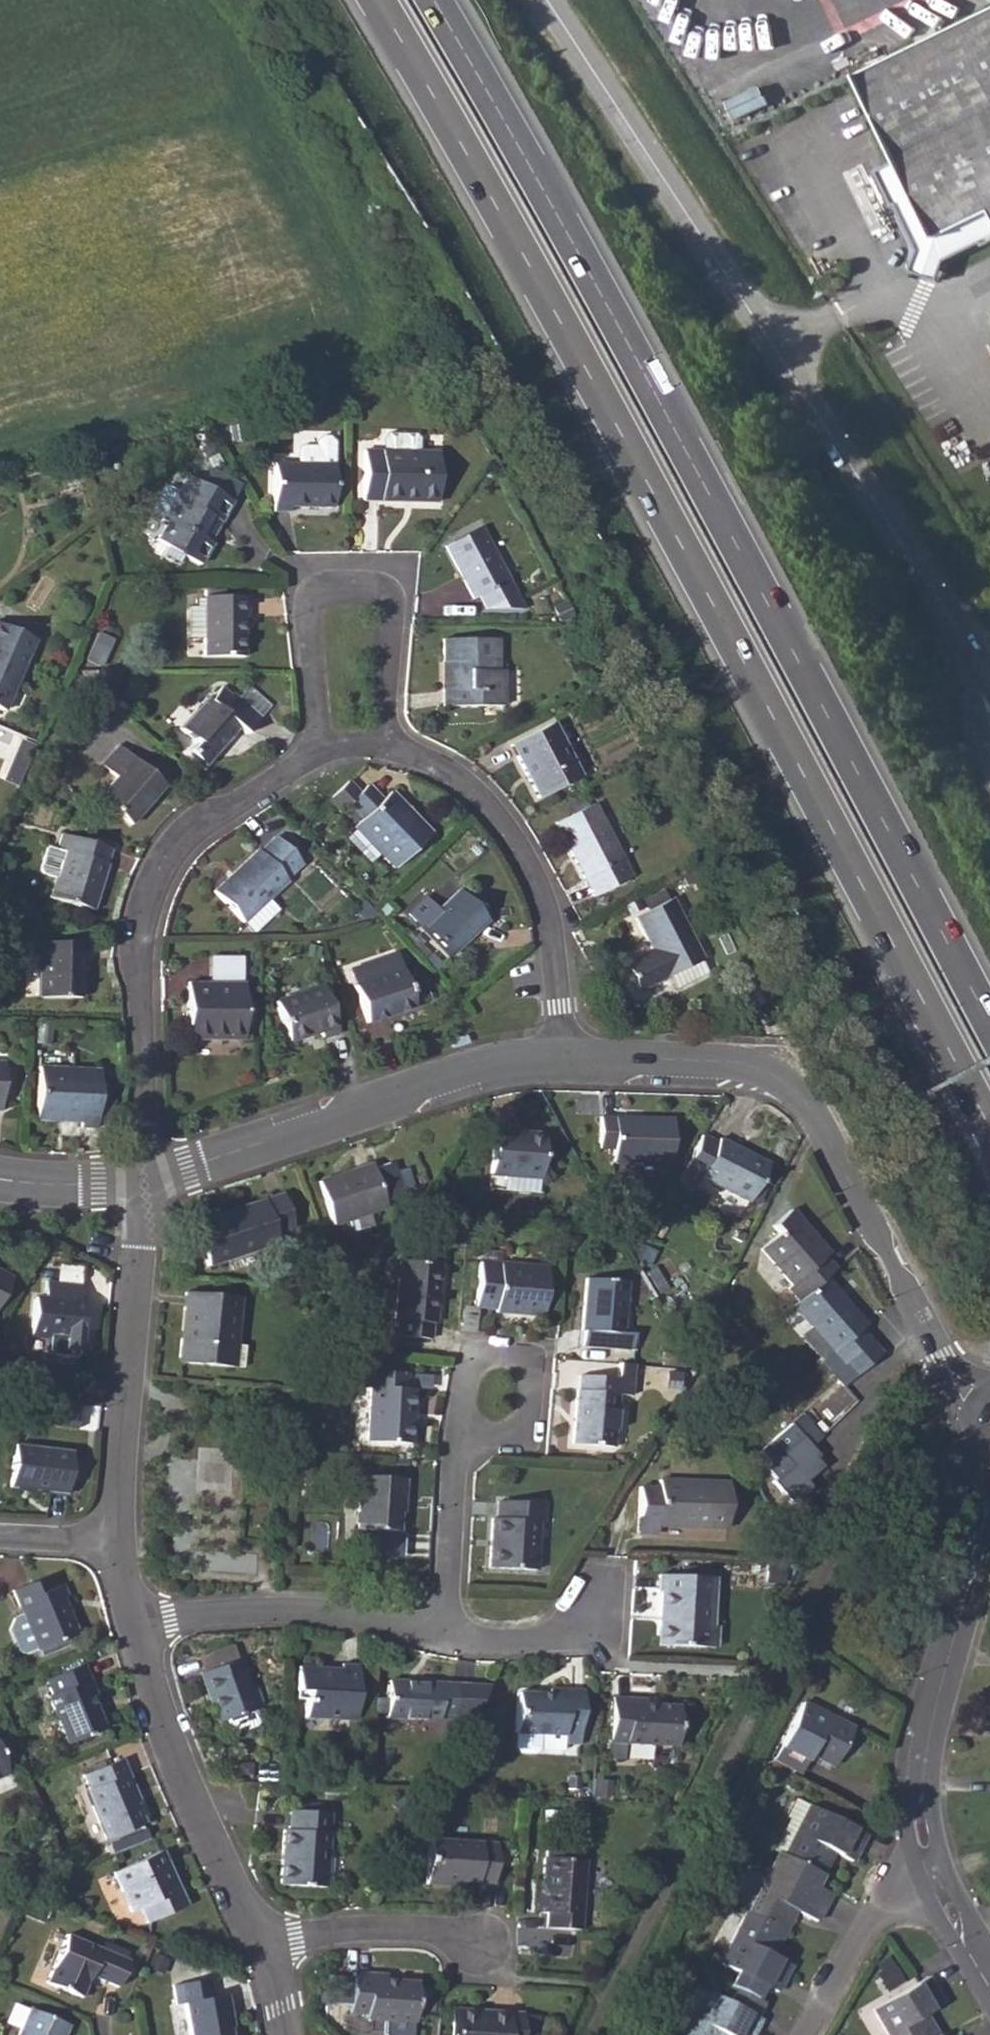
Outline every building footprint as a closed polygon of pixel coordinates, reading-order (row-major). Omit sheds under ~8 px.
[(844,71),(884,157),(864,169),(902,243),(897,267),(921,272),(927,251),(960,236),(965,240),(985,230),(980,221),(973,207),(989,198),(989,1),(844,71)] [(731,125),(765,111),(758,95),(725,110),(731,125)] [(980,221),(989,216),(989,198),(973,207),(980,221)] [(384,436),(384,451),(418,452),(418,438),(416,434),(386,434),(384,436)] [(273,462),(273,512),(290,512),(290,508),(333,508),(332,463),(332,441),(327,435),(320,435),(314,441),(314,445),(299,445),(296,448),(296,462),(273,462)] [(362,500),(436,502),(437,452),(418,452),(384,451),(364,450),(362,500)] [(157,540),(201,565),(212,545),(208,543),(219,524),(222,526),(233,505),(186,479),(161,521),(166,524),(157,540)] [(525,608),(481,523),(442,544),(447,553),(470,597),(471,596),(477,593),(477,594),(484,607),(525,608)] [(199,634),(200,595),(193,595),(193,603),(186,603),(185,634),(199,635),(199,634)] [(200,595),(199,634),(199,635),(199,647),(199,655),(199,656),(199,658),(243,657),(243,655),(243,648),(243,619),(247,619),(247,617),(248,595),(200,595)] [(572,607),(566,596),(552,603),(555,608),(561,618),(574,611),(574,610),(572,607)] [(1,711),(32,641),(0,626),(0,711),(1,711)] [(443,639),(443,662),(448,663),(448,688),(443,689),(442,707),(503,706),(503,671),(497,670),(498,639),(443,639)] [(186,751),(204,766),(238,727),(245,734),(260,718),(257,715),(239,700),(233,693),(230,696),(220,687),(208,701),(206,699),(179,729),(194,742),(186,751)] [(266,705),(249,690),(239,700),(257,715),(266,705)] [(510,745),(538,799),(581,777),(553,724),(510,745)] [(9,758),(21,763),(28,745),(17,740),(9,758)] [(99,797),(130,824),(162,785),(116,746),(100,765),(115,777),(99,797)] [(431,835),(390,791),(381,799),(367,785),(358,793),(348,782),(329,800),(339,810),(347,804),(348,805),(360,819),(352,826),(354,828),(378,854),(392,869),(393,870),(431,835)] [(557,824),(594,897),(632,877),(594,805),(557,824)] [(345,838),(368,864),(378,854),(354,828),(344,838),(345,838)] [(92,911),(107,865),(101,863),(106,847),(60,834),(54,851),(44,848),(38,869),(41,874),(53,878),(48,899),(92,911)] [(267,902),(287,883),(285,881),(300,865),(274,838),(258,855),(255,852),(212,893),(241,925),(242,925),(252,935),(276,912),(267,902)] [(111,849),(106,847),(101,863),(107,865),(111,849)] [(648,911),(670,900),(662,886),(641,897),(648,911)] [(409,914),(449,959),(487,923),(456,892),(440,908),(427,896),(409,914)] [(622,964),(637,992),(669,976),(701,959),(703,958),(670,900),(648,911),(631,920),(648,950),(622,964)] [(37,942),(37,997),(80,997),(80,970),(85,970),(85,944),(37,942)] [(405,982),(393,950),(357,962),(356,962),(361,977),(352,981),(354,988),(366,1023),(413,1007),(412,1004),(431,998),(424,975),(405,982)] [(238,957),(205,958),(205,985),(239,985),(238,957)] [(675,988),(707,971),(701,959),(669,976),(675,988)] [(184,985),(185,1042),(242,1040),(239,985),(205,985),(184,985)] [(275,1003),(288,1043),(319,1032),(321,1039),(338,1033),(322,987),(275,1003)] [(39,1067),(36,1114),(61,1115),(60,1121),(80,1122),(79,1128),(96,1129),(98,1071),(39,1067)] [(613,1162),(669,1163),(670,1119),(600,1118),(599,1149),(613,1150),(613,1162)] [(540,1177),(544,1135),(494,1131),(490,1173),(505,1174),(503,1192),(538,1195),(540,1177)] [(699,1177),(747,1202),(767,1165),(718,1140),(716,1144),(699,1136),(676,1181),(693,1189),(699,1177)] [(335,1225),(353,1220),(372,1213),(388,1208),(386,1201),(406,1194),(393,1162),(375,1169),(373,1163),(320,1182),(335,1225)] [(198,1244),(205,1265),(276,1242),(273,1233),(291,1226),(280,1194),(199,1221),(205,1241),(198,1244)] [(799,1298),(827,1275),(835,1269),(825,1256),(830,1252),(796,1207),(776,1224),(781,1231),(764,1245),(792,1281),(788,1284),(799,1298)] [(377,1225),(372,1213),(353,1220),(357,1232),(377,1225)] [(397,1337),(429,1339),(430,1322),(434,1321),(439,1265),(400,1261),(395,1319),(399,1320),(397,1337)] [(494,1313),(541,1314),(545,1267),(477,1263),(473,1307),(494,1308),(494,1313)] [(11,1277),(0,1271),(0,1299),(11,1277)] [(799,1298),(793,1303),(831,1351),(822,1359),(842,1385),(881,1355),(860,1327),(865,1324),(827,1275),(799,1298)] [(583,1347),(631,1351),(632,1336),(622,1335),(626,1283),(584,1279),(581,1333),(584,1333),(583,1347)] [(64,1347),(78,1348),(82,1301),(78,1300),(79,1283),(45,1281),(43,1299),(31,1298),(29,1336),(65,1338),(64,1347)] [(186,1293),(179,1364),(234,1369),(236,1347),(240,1297),(186,1293)] [(234,1369),(241,1369),(243,1347),(236,1347),(234,1369)] [(365,1442),(411,1444),(414,1404),(409,1404),(410,1388),(405,1388),(406,1373),(363,1371),(361,1388),(368,1388),(365,1442)] [(571,1444),(612,1447),(617,1392),(615,1393),(616,1378),(579,1376),(578,1391),(576,1390),(571,1444)] [(823,1438),(803,1412),(750,1452),(785,1496),(825,1465),(811,1447),(823,1438)] [(8,1488),(65,1493),(69,1452),(12,1446),(8,1488)] [(356,1530),(396,1531),(398,1499),(401,1499),(402,1478),(359,1477),(356,1530)] [(638,1487),(637,1518),(656,1518),(656,1526),(724,1528),(726,1481),(657,1479),(656,1488),(638,1487)] [(489,1568),(535,1570),(538,1521),(541,1521),(542,1504),(497,1502),(495,1519),(492,1519),(489,1568)] [(656,1533),(656,1526),(656,1518),(637,1518),(636,1533),(656,1533)] [(729,1531),(660,1526),(659,1535),(728,1540),(729,1531)] [(657,1644),(701,1646),(702,1628),(705,1628),(709,1577),(657,1574),(656,1592),(660,1592),(657,1644)] [(73,1634),(58,1598),(64,1596),(58,1583),(34,1593),(29,1583),(13,1590),(22,1612),(38,1647),(73,1634)] [(714,1628),(705,1628),(702,1628),(701,1646),(713,1647),(714,1628)] [(254,1709),(237,1660),(199,1673),(217,1721),(224,1719),(228,1730),(233,1733),(255,1726),(258,1721),(254,1709)] [(47,1696),(66,1742),(102,1727),(89,1697),(94,1695),(81,1664),(46,1679),(52,1694),(47,1696)] [(303,1718),(353,1720),(355,1665),(338,1665),(337,1669),(296,1668),(295,1694),(304,1694),(303,1718)] [(385,1718),(437,1721),(437,1712),(451,1713),(452,1685),(387,1682),(385,1718)] [(513,1733),(563,1736),(562,1746),(577,1747),(578,1732),(581,1690),(546,1689),(547,1693),(516,1692),(513,1733)] [(608,1741),(675,1744),(676,1705),(645,1704),(645,1700),(610,1699),(608,1741)] [(772,1760),(799,1772),(808,1755),(833,1767),(852,1727),(801,1701),(772,1760)] [(563,1736),(513,1733),(512,1748),(517,1755),(533,1756),(540,1751),(562,1751),(562,1746),(563,1736)] [(607,1759),(625,1761),(626,1742),(608,1741),(607,1759)] [(83,1773),(89,1787),(95,1802),(90,1804),(103,1838),(142,1821),(134,1801),(137,1800),(120,1758),(83,1773)] [(84,1789),(90,1804),(95,1802),(89,1787),(84,1789)] [(794,1800),(785,1818),(788,1820),(774,1849),(777,1851),(783,1853),(808,1806),(794,1800)] [(783,1853),(822,1873),(832,1853),(851,1862),(864,1835),(808,1806),(783,1853)] [(277,1886),(325,1888),(329,1812),(287,1810),(285,1830),(280,1830),(277,1886)] [(423,1883),(462,1885),(463,1881),(492,1882),(494,1842),(426,1839),(423,1883)] [(135,1905),(141,1919),(178,1904),(158,1851),(111,1870),(127,1908),(135,1905)] [(745,1911),(783,1930),(792,1911),(814,1922),(829,1893),(815,1886),(822,1873),(783,1853),(777,1851),(745,1911)] [(542,1860),(541,1881),(540,1912),(546,1912),(544,1928),(579,1929),(582,1861),(542,1860)] [(761,1984),(775,1992),(790,1964),(770,1954),(783,1930),(745,1911),(718,1962),(736,1972),(761,1984)] [(45,1984),(80,1997),(88,1977),(116,1987),(127,1960),(64,1937),(45,1984)] [(363,2019),(414,2022),(417,1981),(383,1979),(383,1974),(351,1972),(350,1978),(349,2013),(364,2014),(363,2019)] [(761,1984),(736,1972),(729,1985),(737,1988),(754,1997),(761,1984)] [(885,2034),(937,2034),(938,2034),(924,2012),(942,2002),(926,1976),(870,2009),(885,2034)] [(349,2007),(350,1978),(333,1977),(331,2005),(349,2007)] [(188,2034),(230,2034),(226,2014),(229,2013),(225,1993),(210,1996),(206,1979),(172,1985),(175,2003),(181,2002),(188,2034)] [(702,1990),(678,2034),(752,2034),(760,2019),(756,2017),(764,2002),(754,1997),(737,1988),(729,2004),(702,1990)] [(67,2027),(26,2011),(16,2034),(63,2034),(67,2027)] [(490,2012),(489,2016),(454,2013),(453,2034),(520,2034),(521,2015),(521,2014),(490,2012)] [(521,2015),(520,2034),(533,2034),(537,2016),(521,2015)]
